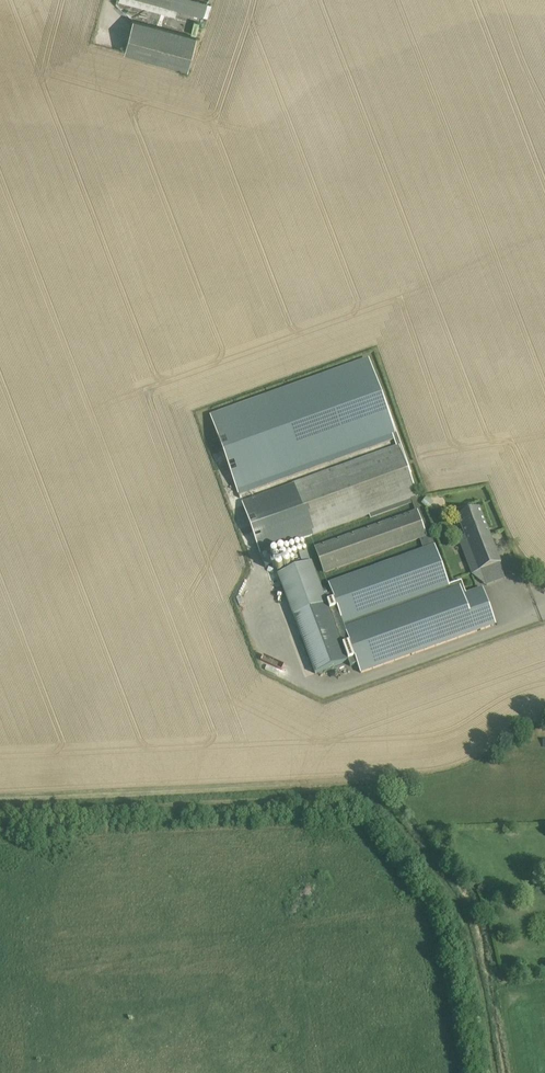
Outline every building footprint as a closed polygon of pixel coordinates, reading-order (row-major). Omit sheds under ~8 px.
[(119,1),(175,17),(177,9),(202,16),(207,3),(197,0),(120,0),(119,1)] [(188,70),(197,37),(134,20),(125,53),(188,70)] [(366,359),(210,415),(237,490),(392,434),(396,446),(397,445),(408,475),(412,473),(381,388),(377,390),(366,359)] [(396,446),(242,502),(260,553),(406,501),(416,497),(408,475),(397,445),(396,446)] [(410,513),(316,547),(325,572),(419,538),(430,535),(428,531),(427,531),(416,497),(406,501),(410,513)] [(479,508),(457,516),(465,536),(458,538),(473,574),(501,564),(479,508)] [(423,549),(329,583),(332,594),(324,597),(348,661),(350,666),(357,664),(361,673),(493,625),(480,589),(466,594),(461,581),(449,585),(430,531),(428,531),(430,535),(419,538),(423,549)] [(311,562),(278,574),(315,674),(348,661),(324,597),(311,562)] [(270,672),(274,661),(259,655),(257,660),(263,663),(261,668),(270,672)]
